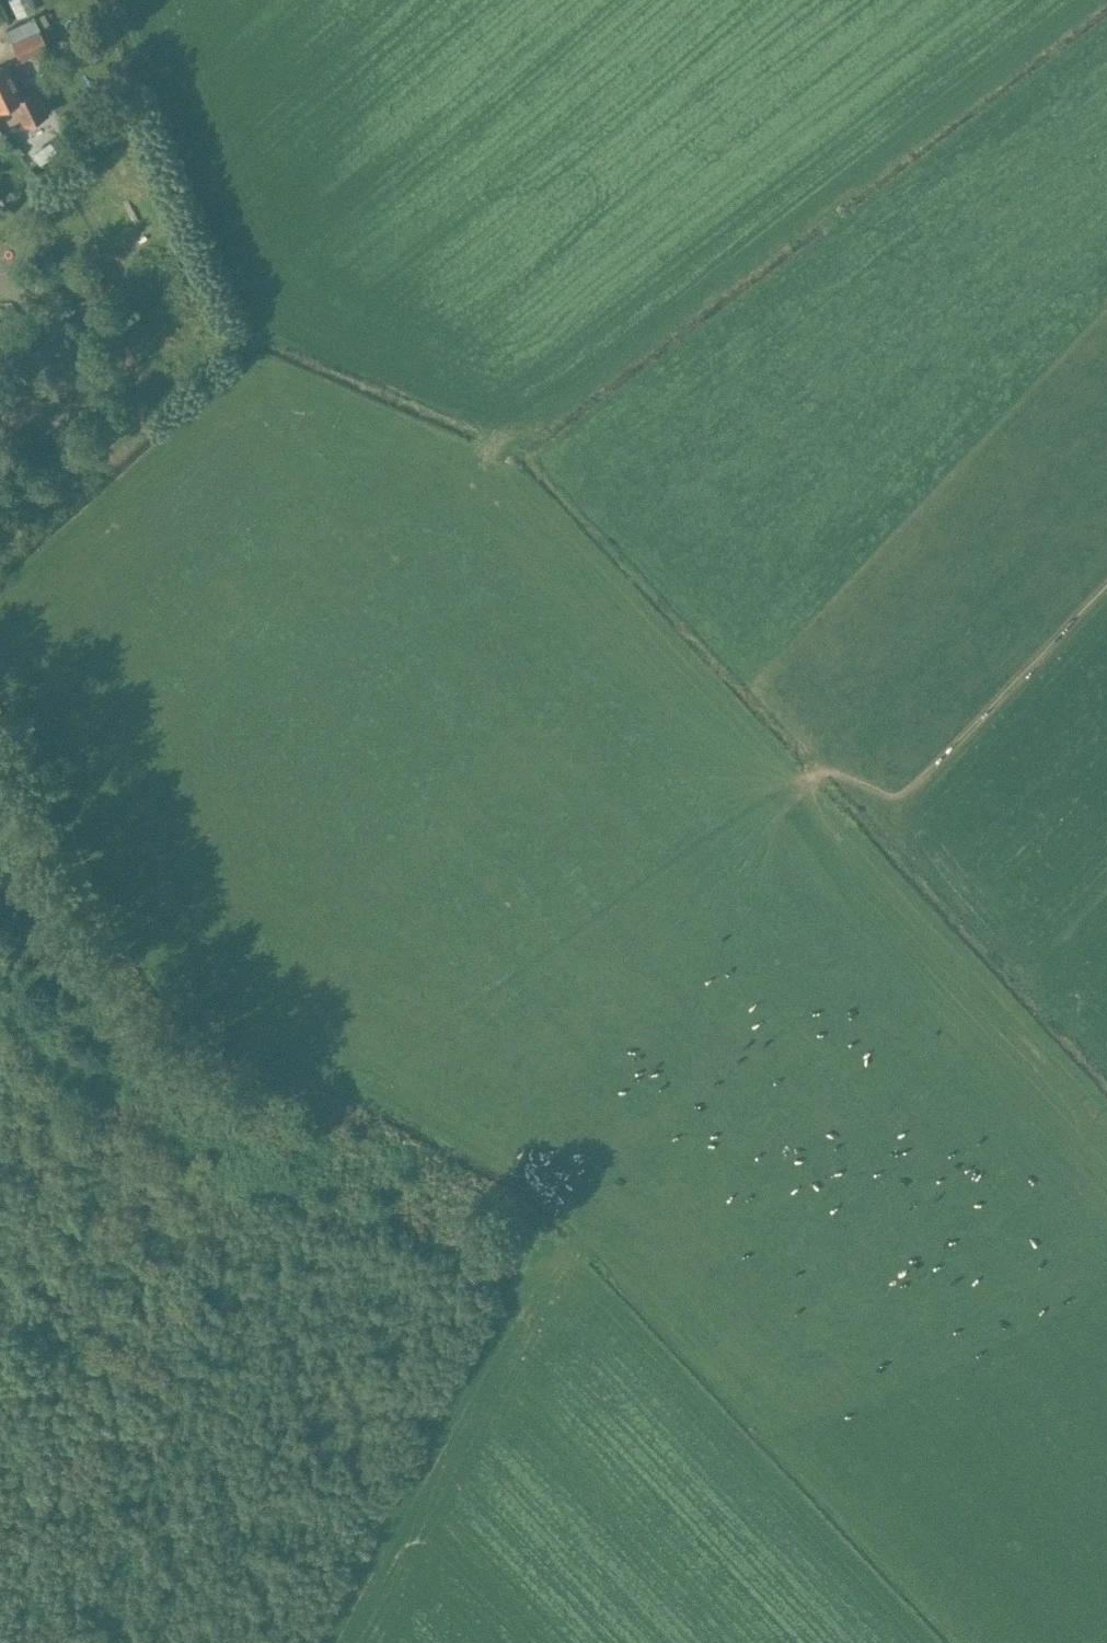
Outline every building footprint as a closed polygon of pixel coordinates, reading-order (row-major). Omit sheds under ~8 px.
[(17,16),(38,6),(35,0),(9,0),(17,16)] [(40,28),(35,16),(7,29),(21,60),(41,51),(49,69),(59,64),(42,27),(40,28)] [(38,87),(23,95),(7,63),(0,66),(0,110),(15,103),(25,125),(51,113),(38,87)] [(48,289),(63,276),(54,266),(40,279),(48,289)] [(8,304),(0,295),(0,312),(8,304)]
